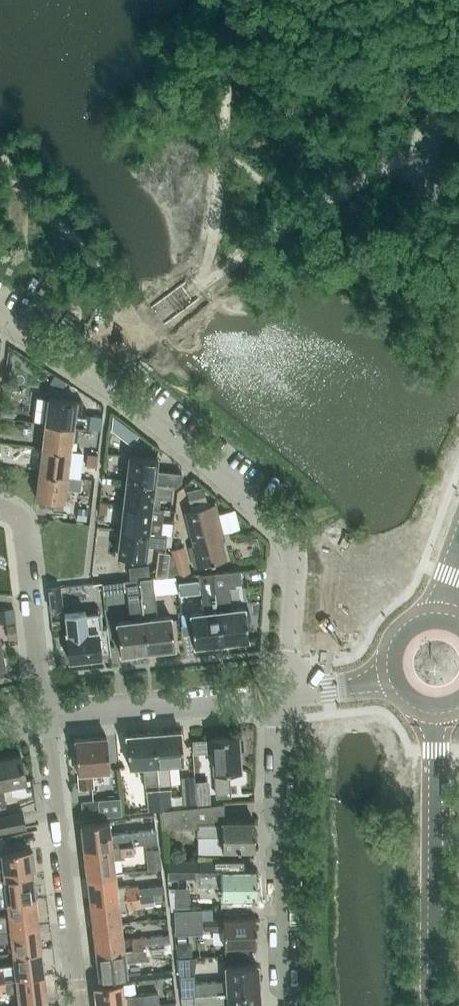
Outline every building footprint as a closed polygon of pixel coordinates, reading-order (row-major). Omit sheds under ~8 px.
[(422,233),(413,228),(411,233),(420,237),(422,233)] [(49,382),(48,383),(59,390),(59,389),(64,382),(53,375),(49,382)] [(47,398),(44,422),(72,426),(77,427),(77,425),(79,426),(86,426),(87,420),(87,415),(80,414),(81,402),(47,398)] [(87,420),(86,426),(88,427),(101,428),(102,421),(103,413),(90,412),(88,412),(87,415),(87,420)] [(112,413),(110,428),(130,444),(138,434),(112,413)] [(77,427),(72,426),(44,422),(41,447),(69,451),(71,439),(76,439),(77,427)] [(41,447),(38,472),(66,476),(67,463),(72,464),(74,451),(69,451),(41,447)] [(125,481),(174,486),(180,481),(181,473),(155,470),(156,458),(128,454),(125,481)] [(66,476),(38,472),(35,498),(62,501),(64,488),(69,489),(71,476),(66,476)] [(125,481),(122,505),(162,510),(162,509),(158,509),(159,497),(170,499),(171,488),(174,486),(125,481)] [(202,487),(186,491),(189,505),(205,501),(202,487)] [(223,560),(217,536),(222,534),(214,504),(186,511),(195,545),(188,547),(193,567),(223,560)] [(122,505),(119,530),(165,536),(165,535),(159,534),(162,510),(122,505)] [(165,536),(119,530),(116,555),(144,559),(146,546),(164,548),(165,536)] [(191,575),(183,545),(170,548),(172,554),(178,575),(178,576),(191,575)] [(157,551),(154,575),(155,575),(166,576),(169,554),(169,552),(157,551)] [(166,576),(176,575),(178,575),(172,554),(169,554),(166,576)] [(239,570),(213,573),(220,642),(247,639),(244,621),(248,620),(247,610),(243,611),(243,607),(229,609),(227,585),(240,583),(239,570)] [(194,649),(212,647),(212,643),(220,642),(213,573),(198,575),(203,612),(189,613),(194,649)] [(197,588),(196,575),(176,577),(177,591),(197,588)] [(139,584),(147,651),(173,648),(170,617),(157,618),(152,578),(149,578),(138,579),(139,584)] [(130,621),(115,623),(119,655),(147,651),(139,584),(138,579),(129,580),(125,581),(125,582),(126,585),(126,591),(127,593),(130,621)] [(125,580),(112,581),(113,592),(115,592),(126,591),(126,585),(125,582),(125,581),(125,580)] [(59,587),(47,588),(49,608),(61,607),(59,587)] [(85,612),(63,614),(65,635),(68,660),(100,656),(100,652),(109,651),(106,626),(102,626),(100,626),(101,630),(96,631),(88,632),(87,632),(85,614),(85,613),(85,612)] [(157,788),(169,787),(171,787),(169,763),(183,762),(180,730),(153,732),(157,788)] [(157,788),(153,732),(126,735),(128,766),(142,765),(144,790),(146,790),(148,811),(159,810),(171,809),(170,796),(169,787),(157,788)] [(108,770),(106,736),(75,739),(78,789),(92,788),(91,771),(108,770)] [(237,737),(237,736),(211,738),(213,772),(214,772),(216,796),(229,795),(227,771),(239,770),(238,751),(242,749),(241,739),(237,737)] [(20,754),(0,758),(0,804),(6,803),(2,785),(25,781),(20,754)] [(194,776),(180,777),(181,795),(182,807),(196,806),(195,789),(194,776)] [(195,789),(196,806),(208,805),(207,788),(195,789)] [(181,795),(170,796),(171,809),(181,808),(182,807),(181,795)] [(97,800),(80,802),(82,819),(99,817),(97,800)] [(171,809),(159,810),(161,827),(197,827),(197,836),(222,836),(222,850),(254,849),(254,821),(223,821),(223,804),(208,805),(196,806),(182,807),(181,808),(171,809)] [(0,816),(0,832),(24,828),(22,812),(0,816)] [(108,821),(80,824),(83,850),(133,844),(156,842),(155,829),(110,834),(108,821)] [(133,844),(83,850),(86,877),(114,874),(113,859),(122,858),(121,856),(134,854),(133,844)] [(160,869),(158,847),(144,848),(146,870),(160,869)] [(31,874),(30,862),(33,861),(32,853),(29,853),(28,849),(0,852),(2,866),(0,867),(0,878),(31,874)] [(198,860),(166,860),(167,878),(197,878),(197,885),(202,885),(222,885),(222,897),(254,897),(254,895),(254,870),(243,869),(243,860),(198,860)] [(0,878),(0,904),(6,903),(34,899),(31,874),(0,878)] [(114,874),(86,877),(89,902),(139,896),(153,895),(161,894),(161,893),(164,893),(163,885),(138,888),(137,886),(125,887),(125,885),(116,887),(114,874)] [(139,896),(89,902),(92,928),(120,924),(119,915),(119,911),(128,910),(128,909),(128,908),(140,907),(140,906),(154,905),(153,899),(153,895),(139,896)] [(6,903),(8,914),(0,915),(0,929),(37,925),(34,899),(6,903)] [(196,909),(171,910),(172,926),(196,924),(196,909)] [(255,932),(254,917),(203,919),(203,929),(223,928),(223,946),(255,944),(255,932)] [(92,928),(95,953),(145,947),(144,941),(143,937),(122,939),(120,924),(92,928)] [(0,929),(0,942),(11,941),(12,953),(40,949),(37,925),(0,929)] [(168,934),(143,937),(144,941),(145,947),(162,945),(169,945),(168,934)] [(145,947),(95,953),(98,979),(126,976),(125,962),(134,961),(133,960),(146,958),(163,956),(162,945),(145,947)] [(43,975),(40,949),(12,953),(14,965),(0,967),(0,980),(43,975)] [(194,996),(258,992),(257,964),(225,966),(226,981),(194,983),(194,975),(179,976),(181,996),(194,996)] [(2,991),(2,992),(17,991),(18,1004),(46,1001),(43,975),(0,980),(0,991),(2,991)] [(95,1005),(142,1005),(146,1005),(149,1005),(150,1005),(157,1005),(158,1005),(157,993),(123,997),(121,982),(93,985),(95,1005)] [(258,992),(194,996),(194,1005),(222,1005),(227,1005),(259,1005),(258,992)]
